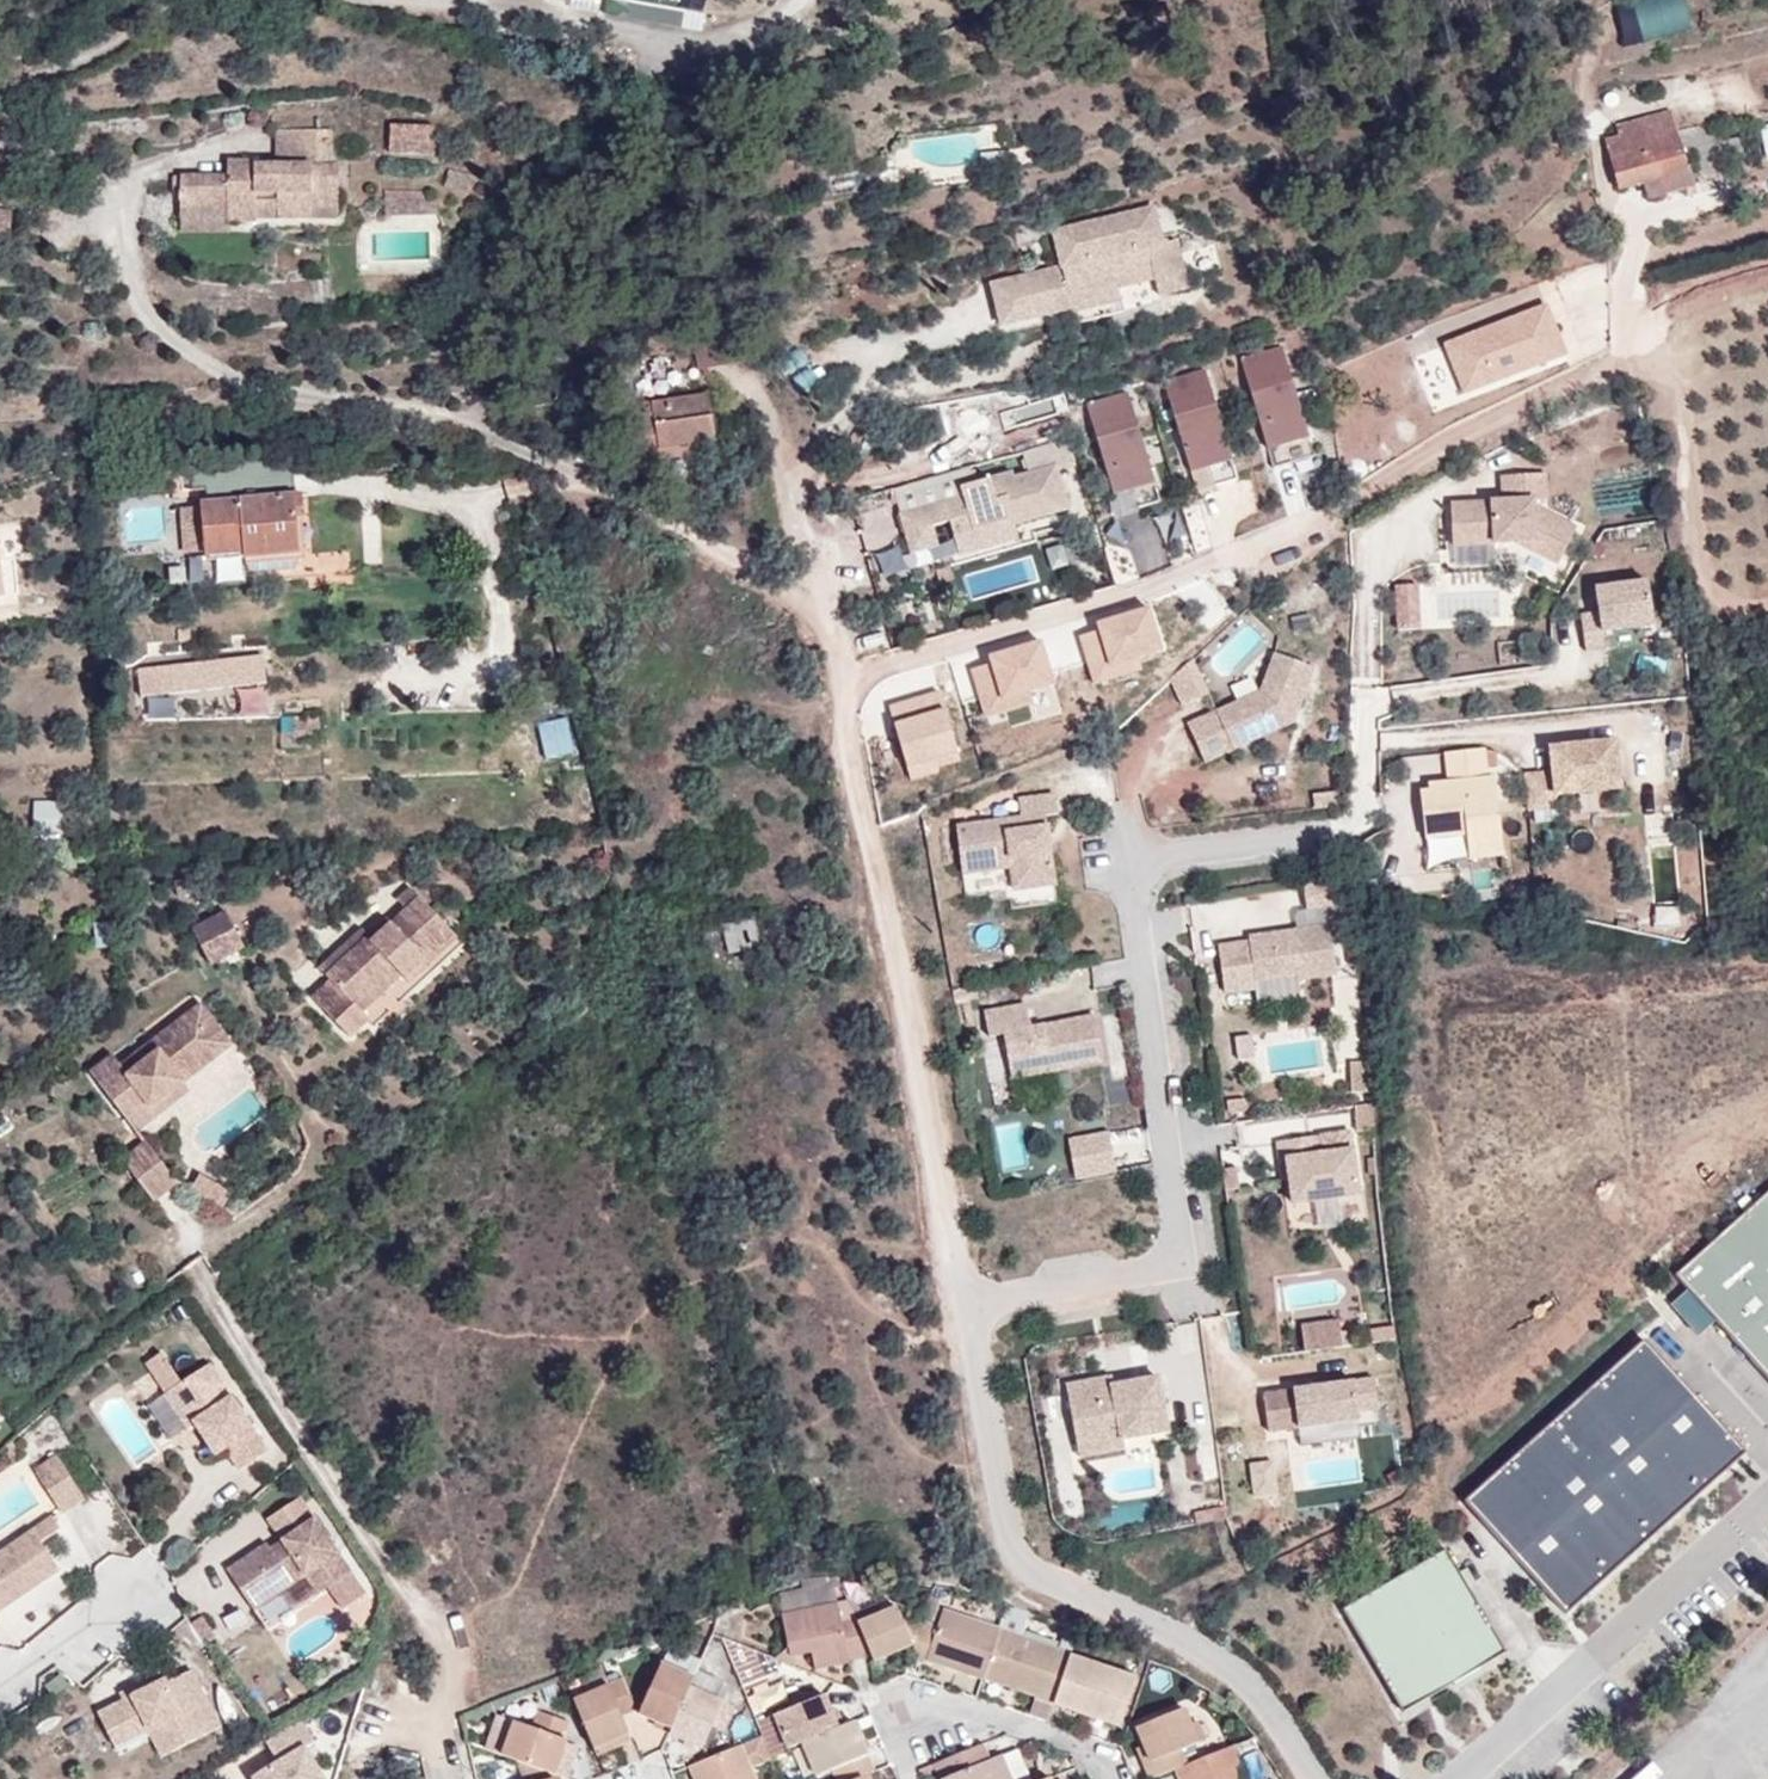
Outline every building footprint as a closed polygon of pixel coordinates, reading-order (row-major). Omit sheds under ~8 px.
[(1684,0),(1614,0),(1621,46),(1689,28),(1684,0)] [(1619,187),(1643,182),(1687,170),(1671,111),(1618,125),(1621,135),(1606,140),(1619,187)] [(181,176),(180,210),(227,210),(227,220),(256,221),(256,218),(256,208),(277,208),(277,218),(312,218),(312,208),(339,209),(339,166),(332,166),(332,131),(277,129),(277,165),(254,165),(254,163),(227,163),(227,177),(181,176)] [(1687,170),(1643,182),(1646,197),(1692,184),(1687,170)] [(468,191),(472,176),(449,171),(446,187),(468,191)] [(9,183),(0,182),(0,196),(8,197),(9,183)] [(386,214),(421,213),(420,198),(429,198),(429,191),(385,190),(386,214)] [(420,198),(421,213),(435,213),(435,203),(429,198),(420,198)] [(1050,228),(1057,266),(988,281),(1000,331),(1073,315),(1072,309),(1132,296),(1130,286),(1155,280),(1159,299),(1191,291),(1179,239),(1164,243),(1156,204),(1050,228)] [(13,209),(0,208),(0,235),(10,236),(13,209)] [(256,208),(256,218),(277,218),(277,208),(256,208)] [(339,218),(339,209),(312,208),(312,218),(339,218)] [(227,210),(180,210),(180,219),(227,220),(227,210)] [(1464,384),(1570,350),(1553,298),(1447,332),(1464,384)] [(738,362),(732,334),(693,341),(699,371),(738,362)] [(1242,364),(1257,417),(1262,415),(1264,423),(1260,425),(1273,472),(1315,460),(1283,351),(1242,364)] [(1165,386),(1181,439),(1185,437),(1188,445),(1183,447),(1197,495),(1238,483),(1207,374),(1165,386)] [(638,464),(675,458),(673,447),(701,443),(716,441),(710,394),(652,403),(652,414),(631,417),(638,464)] [(1088,408),(1103,461),(1108,460),(1110,468),(1105,469),(1119,517),(1161,505),(1129,396),(1088,408)] [(954,523),(957,534),(1015,518),(1016,523),(1069,508),(1059,472),(1078,467),(1072,442),(1057,446),(1057,444),(1025,453),(1031,472),(1016,476),(1014,470),(977,480),(973,467),(896,489),(909,536),(935,528),(954,523)] [(673,447),(675,458),(702,454),(701,443),(673,447)] [(1545,466),(1499,469),(1501,495),(1448,498),(1450,532),(1492,529),(1493,539),(1515,537),(1535,536),(1541,538),(1536,548),(1558,559),(1577,521),(1533,500),(1532,494),(1546,493),(1545,466)] [(290,520),(298,519),(305,518),(303,493),(287,494),(290,520)] [(300,546),(298,519),(290,520),(287,494),(201,501),(206,556),(300,546)] [(1158,516),(1128,526),(1142,571),(1172,562),(1158,516)] [(1016,523),(1015,518),(957,534),(963,553),(1020,537),(1016,523)] [(935,528),(909,536),(915,557),(942,550),(935,528)] [(1451,541),(1493,539),(1492,529),(1450,532),(1451,541)] [(1515,537),(1536,548),(1541,538),(1535,536),(1515,537)] [(1648,574),(1595,582),(1599,607),(1581,609),(1586,645),(1605,642),(1603,624),(1654,617),(1648,574)] [(1399,625),(1421,624),(1419,583),(1398,584),(1399,625)] [(1098,630),(1078,636),(1093,684),(1139,669),(1136,659),(1160,651),(1147,608),(1096,624),(1098,630)] [(990,663),(971,669),(985,716),(1032,702),(1028,692),(1052,685),(1040,642),(988,656),(990,663)] [(1274,653),(1260,691),(1186,723),(1204,765),(1291,727),(1315,669),(1274,653)] [(268,683),(265,655),(159,667),(134,673),(136,683),(139,683),(144,698),(189,689),(190,692),(268,683)] [(1166,678),(1178,704),(1204,692),(1188,659),(1166,678)] [(938,692),(888,706),(910,779),(937,771),(936,767),(934,759),(956,752),(938,692)] [(570,712),(543,716),(549,751),(576,747),(570,712)] [(1615,729),(1550,739),(1554,763),(1527,767),(1532,805),(1559,801),(1557,787),(1622,777),(1615,729)] [(1474,855),(1507,849),(1494,773),(1487,774),(1481,745),(1444,751),(1449,780),(1438,782),(1439,789),(1430,791),(1421,793),(1429,838),(1470,831),(1474,855)] [(956,752),(934,759),(936,767),(958,760),(956,752)] [(1429,784),(1430,791),(1439,789),(1438,782),(1429,784)] [(1308,789),(1310,803),(1333,799),(1331,785),(1308,789)] [(1056,887),(1047,818),(1059,817),(1056,795),(1017,800),(1019,819),(956,827),(962,876),(1010,870),(1013,892),(1056,887)] [(1330,901),(1333,923),(1349,920),(1345,898),(1342,899),(1339,876),(1297,882),(1301,906),(1330,901)] [(406,910),(419,898),(409,887),(395,899),(406,910)] [(425,960),(454,934),(419,898),(406,910),(392,923),(371,943),(366,937),(326,975),(331,980),(313,997),(350,1037),(369,1018),(360,1009),(355,1004),(394,968),(399,973),(409,984),(430,964),(425,960)] [(226,911),(209,920),(227,957),(244,949),(226,911)] [(761,945),(754,917),(722,925),(728,953),(761,945)] [(371,943),(392,923),(386,918),(366,937),(371,943)] [(227,957),(209,920),(193,928),(210,965),(227,957)] [(1333,971),(1327,923),(1246,933),(1247,938),(1216,942),(1222,988),(1253,984),(1252,977),(1296,972),(1297,976),(1333,971)] [(326,975),(366,937),(363,933),(323,970),(326,975)] [(457,937),(454,934),(425,960),(430,964),(457,937)] [(355,1004),(360,1009),(399,973),(394,968),(355,1004)] [(1011,1074),(1103,1058),(1095,1011),(1030,1023),(1027,1001),(983,1008),(988,1033),(1003,1030),(1011,1074)] [(201,1005),(193,1011),(218,1043),(178,1074),(183,1081),(232,1044),(201,1005)] [(193,1011),(150,1044),(158,1053),(129,1074),(122,1065),(113,1054),(91,1073),(130,1123),(183,1081),(178,1074),(218,1043),(193,1011)] [(158,1053),(150,1044),(122,1065),(129,1074),(158,1053)] [(1370,1055),(1349,1055),(1350,1087),(1372,1087),(1370,1055)] [(183,1081),(130,1123),(136,1132),(190,1090),(183,1081)] [(1354,1102),(1355,1128),(1375,1127),(1372,1099),(1354,1102)] [(1283,1155),(1289,1200),(1357,1190),(1349,1127),(1276,1137),(1278,1155),(1283,1155)] [(1065,1136),(1073,1176),(1113,1168),(1105,1128),(1065,1136)] [(154,1201),(178,1183),(146,1141),(123,1160),(154,1201)] [(1234,1163),(1220,1165),(1223,1187),(1237,1185),(1234,1163)] [(230,1189),(199,1171),(189,1187),(221,1206),(230,1189)] [(1678,1270),(1767,1369),(1767,1189),(1678,1270)] [(1303,1348),(1341,1342),(1339,1328),(1337,1316),(1299,1322),(1303,1348)] [(1339,1328),(1341,1342),(1357,1340),(1355,1325),(1339,1328)] [(1657,1350),(1473,1505),(1571,1621),(1755,1466),(1657,1350)] [(236,1469),(267,1450),(209,1363),(182,1382),(161,1351),(143,1363),(187,1429),(193,1425),(214,1457),(223,1451),(236,1469)] [(1120,1433),(1164,1426),(1154,1372),(1110,1380),(1098,1382),(1097,1374),(1064,1380),(1074,1435),(1118,1427),(1120,1433)] [(1109,1372),(1097,1374),(1098,1382),(1110,1380),(1109,1372)] [(1375,1375),(1293,1385),(1294,1388),(1264,1392),(1268,1431),(1360,1420),(1359,1411),(1379,1408),(1375,1375)] [(1074,1435),(1077,1450),(1121,1442),(1120,1433),(1118,1427),(1074,1435)] [(83,1500),(56,1454),(32,1468),(60,1514),(83,1500)] [(58,1570),(38,1542),(58,1528),(48,1514),(0,1548),(0,1610),(58,1570)] [(225,1567),(253,1611),(304,1576),(315,1594),(351,1570),(314,1515),(268,1545),(265,1540),(225,1567)] [(1445,1549),(1342,1608),(1403,1711),(1504,1652),(1445,1549)] [(869,1652),(857,1623),(856,1620),(842,1623),(837,1603),(781,1614),(790,1656),(811,1652),(825,1649),(828,1666),(849,1662),(849,1656),(869,1652)] [(914,1643),(922,1621),(900,1614),(897,1607),(857,1623),(869,1652),(873,1660),(914,1643)] [(999,1629),(999,1628),(942,1609),(936,1626),(922,1621),(914,1643),(910,1657),(922,1662),(924,1659),(983,1678),(999,1629)] [(1035,1698),(1054,1705),(1071,1654),(1071,1653),(999,1629),(983,1678),(1036,1695),(1035,1698)] [(814,1669),(828,1666),(825,1649),(811,1652),(814,1669)] [(1071,1654),(1054,1705),(1121,1727),(1138,1677),(1071,1654)] [(689,1686),(693,1676),(662,1663),(639,1713),(655,1721),(672,1728),(689,1686)] [(609,1682),(603,1667),(578,1677),(586,1694),(610,1684),(609,1682)] [(147,1730),(159,1756),(218,1726),(190,1669),(168,1680),(165,1675),(94,1710),(113,1748),(147,1730)] [(638,1709),(624,1676),(609,1682),(610,1684),(623,1715),(638,1709)] [(586,1694),(575,1699),(599,1755),(616,1747),(612,1740),(630,1732),(623,1715),(610,1684),(586,1694)] [(672,1728),(670,1734),(687,1741),(704,1748),(724,1701),(689,1686),(672,1728)] [(773,1715),(786,1748),(801,1742),(843,1725),(836,1709),(833,1710),(825,1694),(773,1715)] [(1189,1765),(1184,1750),(1201,1742),(1192,1723),(1185,1708),(1136,1727),(1143,1746),(1151,1763),(1144,1766),(1149,1778),(1156,1778),(1176,1770),(1189,1765)] [(520,1760),(556,1773),(567,1739),(565,1739),(570,1721),(539,1710),(533,1727),(514,1720),(503,1754),(520,1760)] [(497,1714),(485,1747),(503,1754),(514,1720),(497,1714)] [(270,1735),(279,1753),(254,1765),(261,1778),(317,1778),(331,1772),(304,1718),(270,1735)] [(801,1742),(816,1776),(832,1770),(836,1778),(853,1778),(862,1775),(868,1773),(875,1770),(854,1720),(843,1725),(801,1742)] [(1192,1723),(1201,1742),(1208,1739),(1199,1720),(1192,1723)] [(616,1747),(633,1740),(630,1732),(612,1740),(616,1747)] [(751,1767),(772,1758),(770,1755),(762,1735),(741,1744),(751,1767)] [(934,1763),(940,1778),(1013,1778),(1002,1755),(989,1759),(983,1743),(934,1763)] [(751,1767),(741,1744),(689,1765),(695,1778),(755,1778),(751,1767)] [(1137,1749),(1144,1766),(1151,1763),(1143,1746),(1137,1749)] [(1235,1746),(1189,1765),(1176,1770),(1179,1778),(1249,1778),(1235,1746)] [(1002,1755),(1013,1778),(1018,1778),(1024,1777),(1012,1751),(1002,1755)] [(559,1774),(556,1773),(520,1760),(529,1778),(548,1778),(554,1776),(559,1774)]
